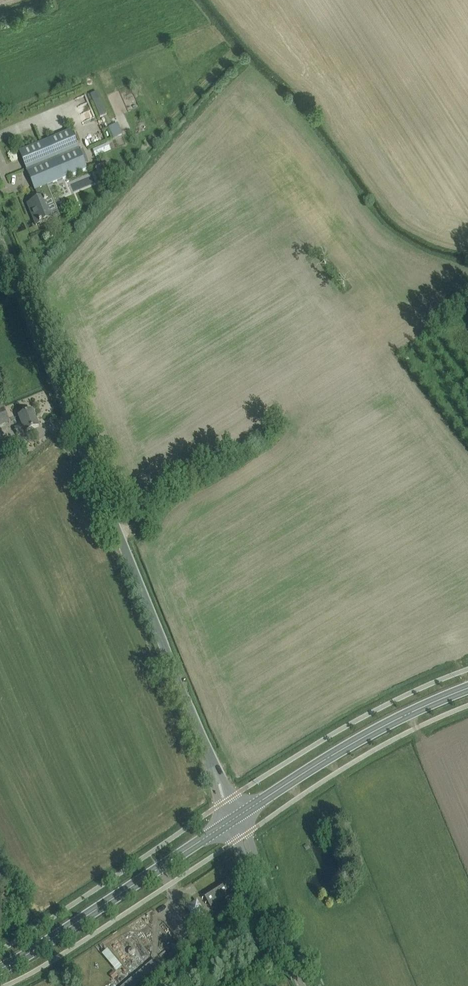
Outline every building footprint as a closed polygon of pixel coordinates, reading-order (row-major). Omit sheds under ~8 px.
[(87,94),(75,98),(84,122),(105,114),(100,99),(90,103),(87,94)] [(113,138),(123,133),(117,122),(108,126),(113,138)] [(29,148),(19,152),(35,190),(36,190),(40,199),(30,203),(34,214),(32,216),(36,225),(40,223),(40,224),(52,219),(45,202),(50,200),(44,186),(87,169),(71,131),(29,148)] [(8,421),(2,406),(0,407),(0,425),(8,421)] [(18,435),(25,432),(39,426),(32,411),(19,416),(22,424),(14,427),(18,435)] [(145,522),(149,531),(156,528),(152,519),(145,522)] [(211,906),(235,890),(229,880),(204,896),(211,906)] [(186,907),(194,918),(204,910),(196,899),(186,907)] [(121,985),(137,985),(161,966),(154,958),(121,985)]
